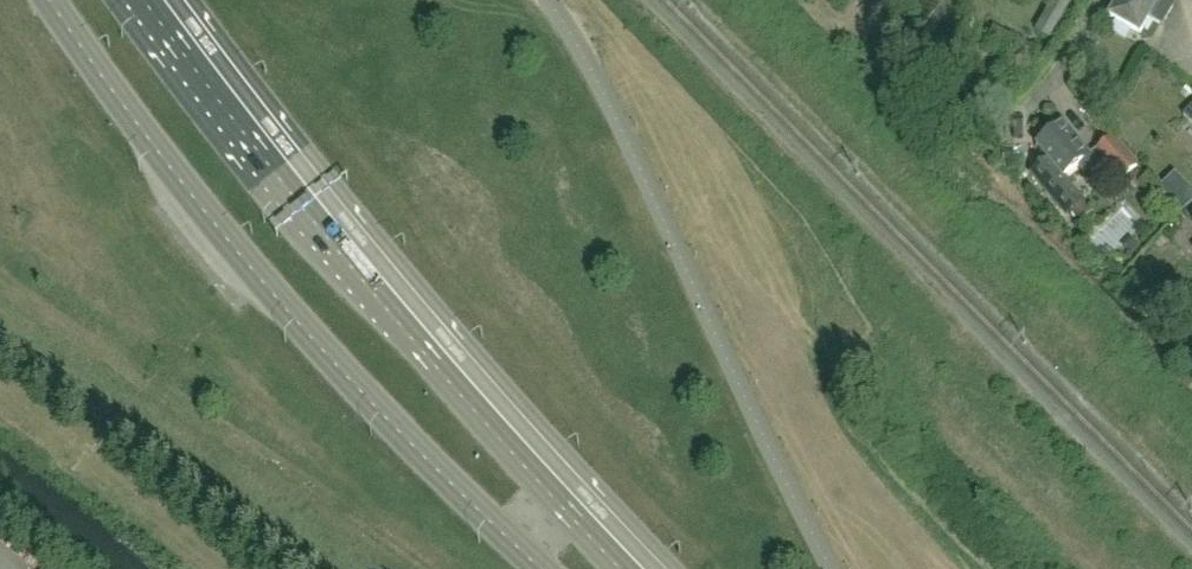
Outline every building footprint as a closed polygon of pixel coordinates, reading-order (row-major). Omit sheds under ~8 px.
[(1032,29),(1049,38),(1070,0),(1048,0),(1032,29)] [(1158,0),(1119,0),(1109,16),(1139,33),(1150,15),(1159,20),(1168,6),(1158,1),(1158,0)] [(1183,115),(1191,123),(1191,106),(1183,115)] [(1096,164),(1076,139),(1072,142),(1060,127),(1036,145),(1047,159),(1063,179),(1077,167),(1083,175),(1096,164)] [(1141,172),(1115,142),(1100,155),(1127,185),(1141,172)] [(1047,159),(1030,173),(1065,218),(1081,204),(1082,204),(1067,185),(1063,179),(1047,159)] [(1116,237),(1132,223),(1123,212),(1107,226),(1116,237)]
